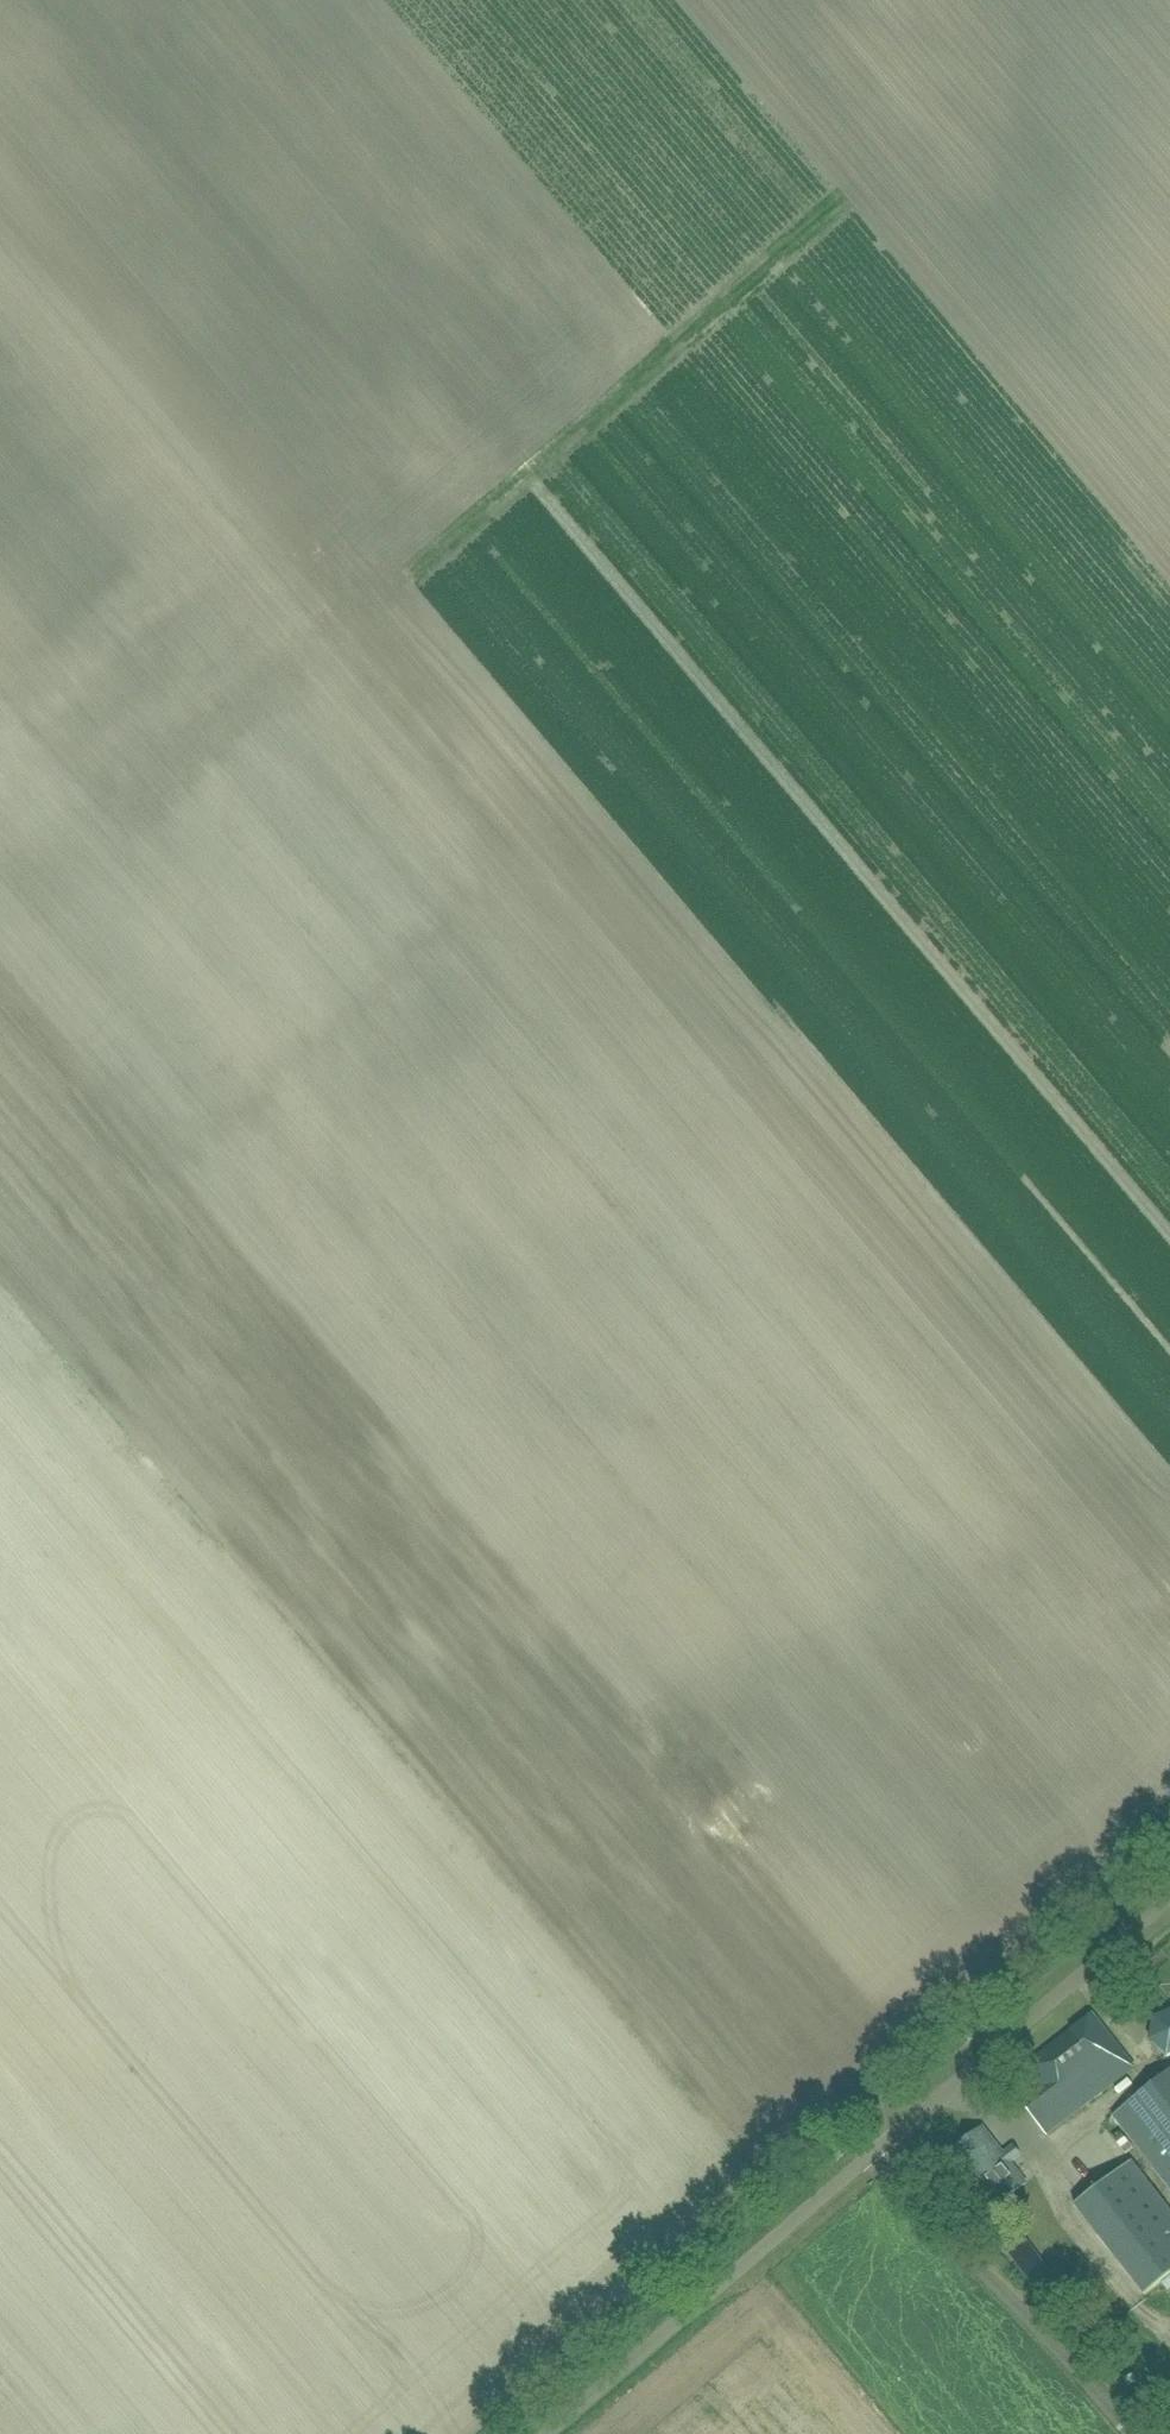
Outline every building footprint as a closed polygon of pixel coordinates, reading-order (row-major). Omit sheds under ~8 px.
[(1152,2018),(1149,2040),(1166,2055),(1169,2054),(1169,2012),(1152,2018)] [(1046,2135),(1133,2067),(1092,2014),(1022,2069),(1038,2089),(1021,2103),(1046,2135)] [(1113,2116),(1169,2190),(1169,2073),(1113,2116)] [(1010,2163),(1019,2156),(1012,2147),(1003,2154),(982,2128),(951,2153),(987,2197),(992,2193),(1000,2202),(1025,2182),(1010,2163)] [(1169,2276),(1169,2212),(1131,2162),(1074,2206),(1144,2296),(1169,2276)]
